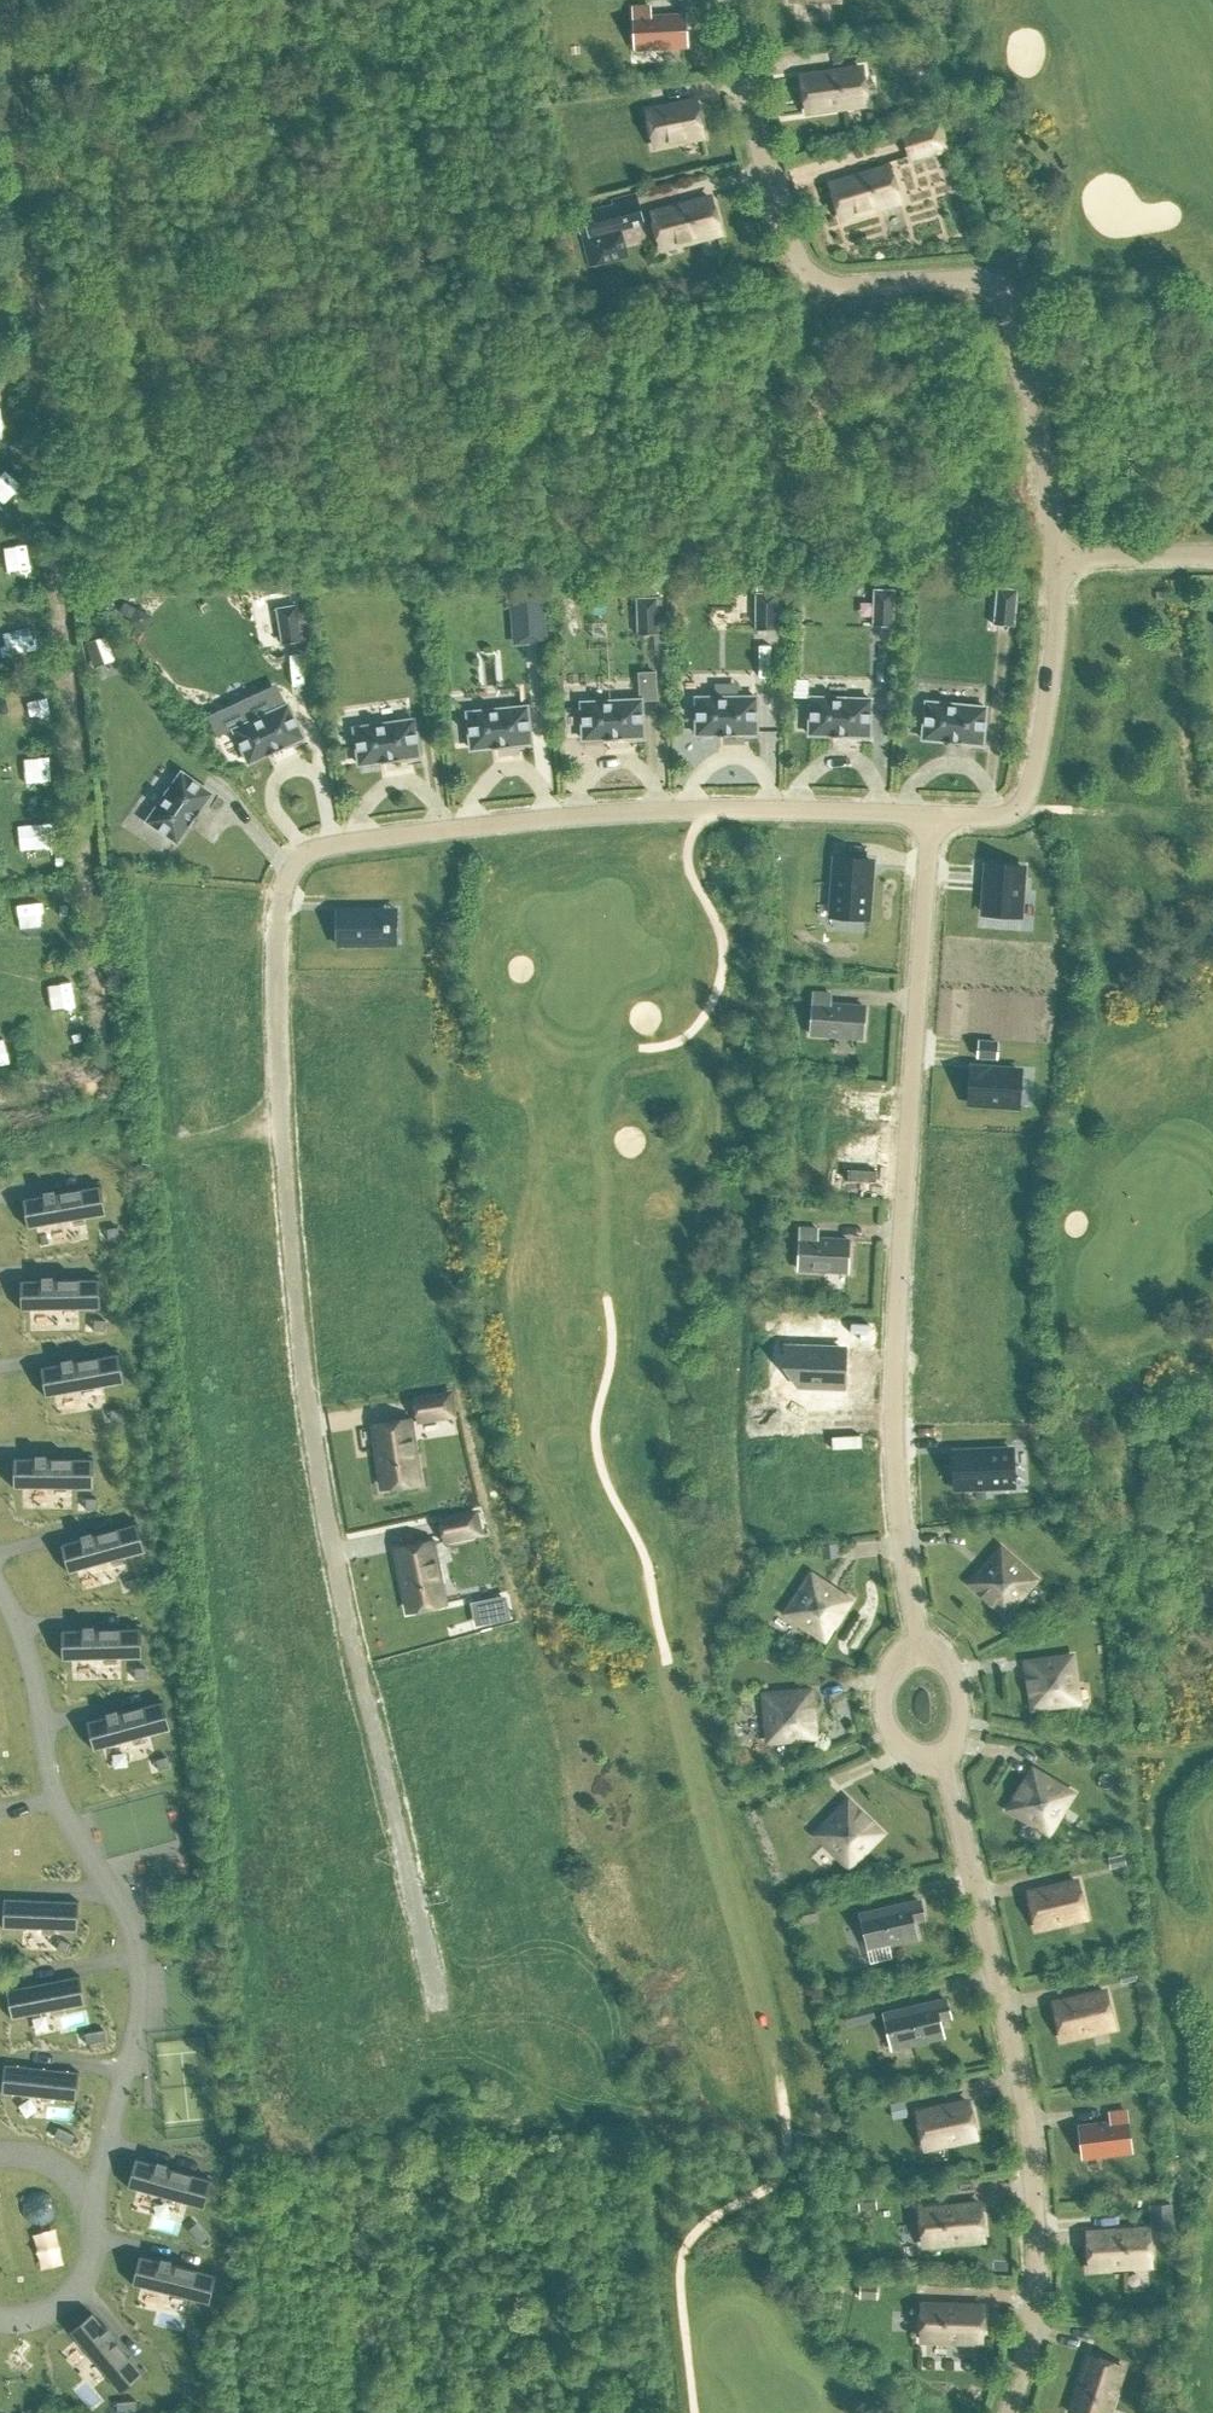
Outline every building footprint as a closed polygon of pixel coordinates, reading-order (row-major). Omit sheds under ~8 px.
[(633,8),(633,17),(634,49),(686,47),(684,15),(650,17),(650,7),(633,8)] [(801,77),(806,112),(866,104),(861,69),(801,77)] [(654,146),(701,136),(694,102),(647,111),(654,146)] [(901,135),(910,163),(950,151),(942,122),(901,135)] [(830,184),(840,219),(898,201),(887,167),(830,184)] [(661,248),(719,233),(710,198),(652,214),(661,248)] [(614,203),(582,211),(589,239),(622,230),(614,203)] [(895,626),(896,589),(873,588),(872,626),(895,626)] [(996,588),(993,624),(1015,626),(1018,590),(996,588)] [(755,630),(777,630),(777,594),(755,594),(755,630)] [(507,599),(511,645),(546,642),(542,596),(507,599)] [(636,598),(637,635),(659,634),(658,598),(636,598)] [(298,604),(275,607),(281,644),(304,641),(298,604)] [(91,659),(112,651),(106,635),(86,643),(91,659)] [(276,684),(209,715),(218,736),(233,729),(249,763),(304,738),(288,704),(286,705),(276,684)] [(757,697),(696,697),(697,734),(757,734),(757,697)] [(811,697),(809,734),(830,735),(830,736),(849,737),(849,736),(870,736),(871,699),(811,697)] [(642,699),(581,702),(583,739),(643,736),(642,699)] [(986,707),(926,702),(923,739),(983,744),(986,707)] [(531,743),(527,706),(467,712),(471,749),(531,743)] [(414,719),(354,728),(359,764),(419,756),(414,719)] [(182,772),(147,821),(177,843),(212,793),(182,772)] [(9,773),(0,774),(0,796),(10,796),(9,773)] [(835,860),(831,915),(866,918),(870,863),(835,860)] [(983,869),(982,917),(1017,919),(1019,870),(983,869)] [(369,906),(320,913),(325,948),(373,941),(369,906)] [(831,994),(814,993),(811,1033),(862,1037),(865,1006),(831,1003),(831,994)] [(2,1037),(10,1059),(36,1050),(28,1028),(2,1037)] [(997,1057),(998,1042),(978,1041),(977,1056),(997,1057)] [(1018,1106),(1020,1071),(971,1067),(969,1102),(1018,1106)] [(97,1186),(26,1198),(31,1227),(102,1215),(97,1186)] [(118,1226),(106,1228),(108,1239),(120,1237),(118,1226)] [(801,1228),(798,1269),(847,1271),(849,1240),(818,1238),(818,1229),(801,1228)] [(96,1279),(24,1280),(25,1310),(97,1308),(96,1279)] [(94,1319),(93,1329),(104,1331),(106,1320),(94,1319)] [(797,1366),(797,1384),(843,1385),(844,1349),(786,1347),(786,1365),(797,1366)] [(115,1354),(44,1366),(49,1396),(120,1383),(115,1354)] [(414,1399),(418,1423),(456,1417),(452,1393),(414,1399)] [(122,1408),(110,1410),(112,1420),(124,1418),(122,1408)] [(418,1482),(409,1420),(374,1425),(383,1487),(418,1482)] [(953,1452),(953,1488),(1008,1488),(1008,1452),(953,1452)] [(18,1458),(17,1487),(89,1488),(90,1458),(18,1458)] [(86,1498),(85,1508),(97,1508),(97,1498),(86,1498)] [(440,1520),(445,1543),(482,1535),(477,1511),(440,1520)] [(134,1524),(64,1543),(72,1571),(142,1552),(134,1524)] [(444,1603),(431,1542),(396,1549),(409,1610),(444,1603)] [(1001,1549),(971,1583),(1005,1612),(1034,1579),(1001,1549)] [(811,1575),(787,1612),(824,1637),(848,1600),(811,1575)] [(138,1577),(127,1580),(130,1590),(141,1587),(138,1577)] [(493,1621),(511,1618),(506,1594),(488,1598),(493,1621)] [(137,1628),(65,1630),(66,1659),(138,1657),(137,1628)] [(761,1642),(757,1656),(772,1660),(776,1646),(761,1642)] [(1071,1657),(1027,1663),(1033,1707),(1077,1701),(1071,1657)] [(146,1667),(134,1667),(135,1678),(147,1678),(146,1667)] [(810,1691),(765,1695),(769,1739),(813,1735),(810,1691)] [(160,1702),(90,1720),(97,1749),(167,1730),(160,1702)] [(167,1756),(155,1759),(158,1769),(170,1766),(167,1756)] [(1033,1770),(1010,1808),(1048,1831),(1071,1793),(1033,1770)] [(880,1833),(848,1802),(817,1834),(849,1865),(880,1833)] [(1123,1849),(1107,1853),(1110,1864),(1125,1860),(1123,1849)] [(1029,1892),(1037,1927),(1085,1916),(1077,1881),(1029,1892)] [(8,1898),(6,1928),(74,1930),(75,1901),(8,1898)] [(920,1901),(861,1915),(869,1948),(916,1937),(912,1920),(924,1918),(920,1901)] [(814,1903),(800,1906),(803,1923),(818,1920),(814,1903)] [(60,1938),(56,1948),(67,1953),(71,1943),(60,1938)] [(1134,1964),(1117,1968),(1120,1979),(1136,1976),(1134,1964)] [(76,1976),(10,1988),(15,2018),(82,2005),(76,1976)] [(1105,1991),(1054,2003),(1063,2038),(1113,2026),(1105,1991)] [(946,2000),(884,2014),(892,2047),(942,2035),(938,2019),(950,2016),(946,2000)] [(861,2022),(875,2018),(871,2003),(857,2007),(861,2022)] [(104,2029),(84,2033),(86,2043),(106,2039),(104,2029)] [(8,2064),(5,2093),(72,2100),(76,2071),(8,2064)] [(903,2096),(888,2100),(893,2115),(907,2111),(903,2096)] [(968,2101),(918,2112),(925,2147),(976,2136),(968,2101)] [(1110,2122),(1079,2125),(1083,2157),(1131,2151),(1126,2110),(1108,2112),(1110,2122)] [(58,2126),(54,2136),(72,2145),(76,2135),(58,2126)] [(139,2159),(131,2188),(201,2207),(209,2178),(139,2159)] [(25,2198),(23,2207),(25,2215),(31,2222),(40,2224),(48,2222),(54,2215),(56,2207),(54,2198),(48,2192),(39,2190),(31,2192),(25,2198)] [(859,2210),(877,2208),(876,2191),(857,2193),(859,2210)] [(980,2203),(920,2209),(923,2244),(983,2238),(980,2203)] [(1152,2241),(1173,2240),(1170,2203),(1150,2204),(1152,2241)] [(197,2222),(188,2228),(201,2244),(209,2237),(197,2222)] [(1148,2228),(1088,2232),(1090,2268),(1150,2264),(1148,2228)] [(143,2256),(136,2285),(206,2302),(213,2274),(143,2256)] [(1117,2281),(1117,2268),(1051,2270),(1051,2282),(1117,2281)] [(860,2281),(859,2298),(878,2298),(878,2282),(860,2281)] [(984,2346),(986,2302),(920,2300),(919,2343),(984,2346)] [(95,2315),(72,2334),(118,2389),(141,2371),(95,2315)] [(200,2334),(189,2336),(192,2356),(203,2354),(200,2334)] [(1070,2412),(1071,2412),(1108,2412),(1123,2366),(1089,2355),(1070,2412)] [(136,2400),(117,2401),(117,2412),(137,2411),(136,2400)]
